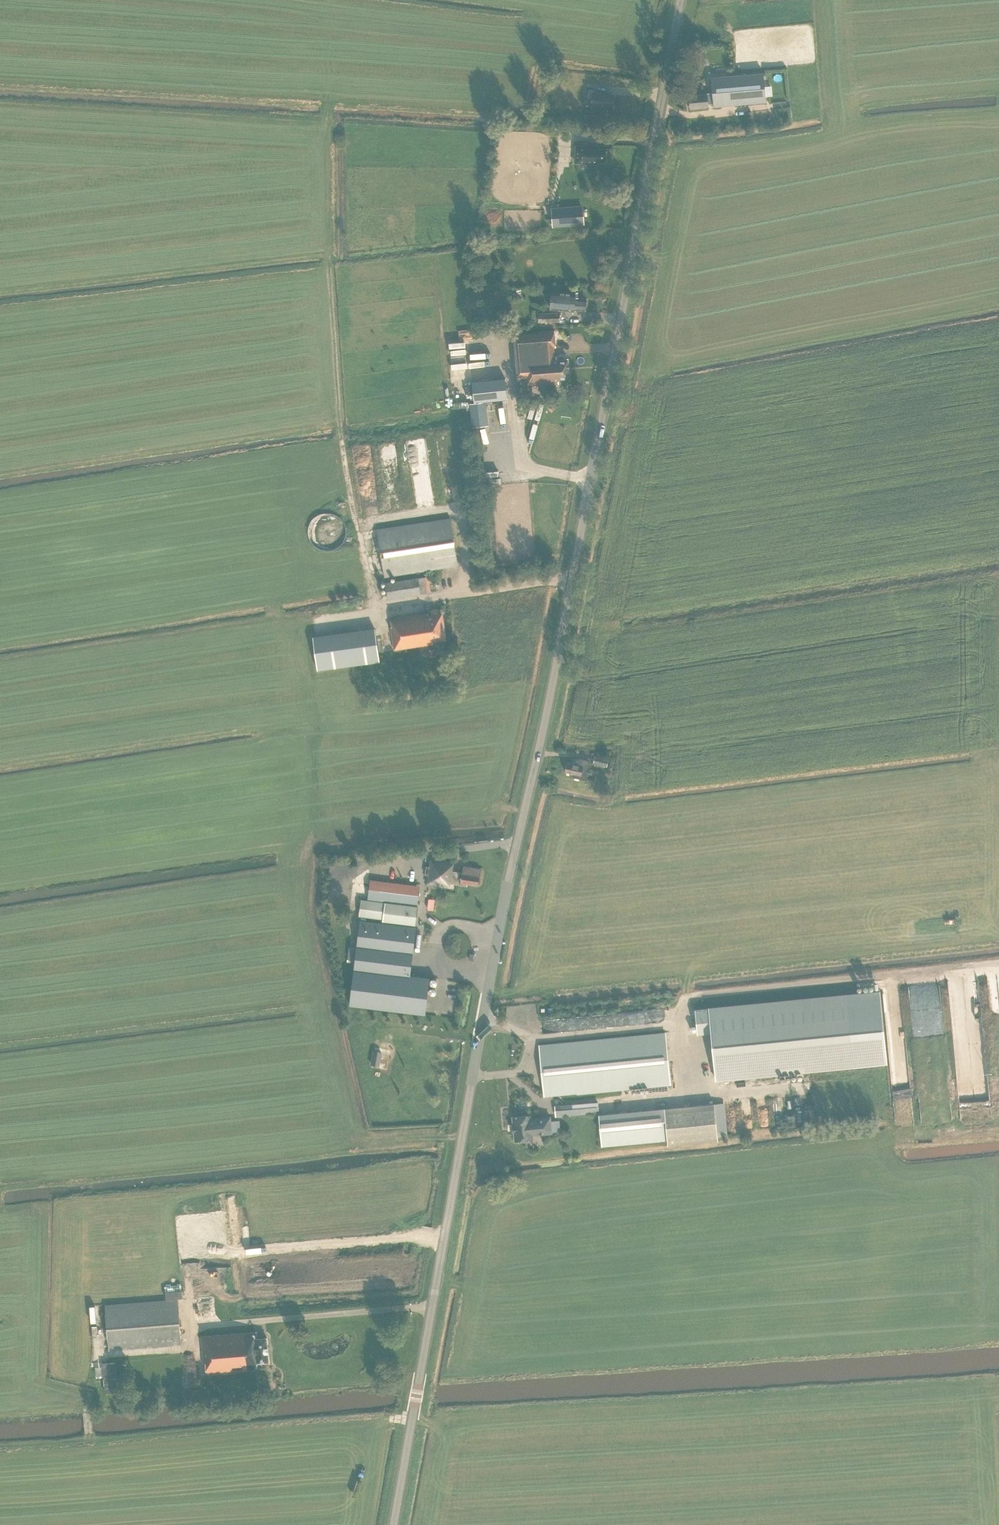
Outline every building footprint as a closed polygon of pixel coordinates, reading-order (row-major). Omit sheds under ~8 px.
[(766,101),(764,73),(712,78),(713,93),(707,94),(707,93),(690,95),(691,108),(708,106),(708,102),(714,102),(714,106),(766,101)] [(612,107),(613,94),(594,92),(595,90),(588,89),(587,97),(593,98),(592,105),(612,107)] [(551,208),(552,225),(584,223),(582,206),(551,208)] [(551,309),(575,311),(575,309),(586,310),(587,298),(575,297),(576,293),(553,291),(551,309)] [(539,322),(544,322),(560,321),(560,313),(539,314),(539,322)] [(555,356),(554,347),(556,347),(555,330),(540,332),(540,333),(515,335),(519,396),(533,395),(532,385),(559,383),(559,380),(570,379),(568,358),(557,359),(557,356),(555,356)] [(474,401),(507,398),(505,378),(472,381),(474,401)] [(472,426),(488,424),(486,401),(470,403),(472,426)] [(313,519),(311,521),(309,525),(309,529),(309,534),(309,538),(311,542),(314,545),(316,547),(321,550),(325,551),(329,551),(334,550),(339,547),(342,545),(344,541),(345,538),(346,535),(347,532),(346,529),(346,526),(344,522),(342,519),(339,517),(337,515),(334,514),(332,514),(330,513),(327,513),(325,513),(323,513),(321,514),(318,515),(315,517),(313,519)] [(385,576),(458,565),(450,518),(377,529),(385,576)] [(388,598),(427,593),(424,576),(386,582),(388,598)] [(428,615),(428,613),(391,618),(392,626),(391,627),(394,650),(433,643),(432,641),(446,639),(445,633),(445,632),(444,620),(442,619),(442,613),(428,615)] [(312,636),(316,670),(379,662),(375,628),(312,636)] [(607,766),(608,759),(595,756),(593,763),(607,766)] [(586,771),(588,760),(580,758),(578,765),(567,763),(566,771),(575,773),(574,777),(587,779),(589,771),(586,771)] [(430,858),(429,866),(426,866),(425,875),(427,875),(426,883),(450,887),(450,883),(459,884),(467,885),(467,883),(478,885),(478,883),(479,883),(479,877),(480,868),(467,866),(463,865),(462,872),(452,870),(453,862),(446,861),(430,858)] [(419,889),(370,883),(370,886),(360,885),(358,899),(361,899),(359,915),(380,918),(379,922),(361,919),(358,936),(412,943),(414,926),(382,922),(382,921),(415,925),(417,905),(369,900),(369,898),(417,904),(419,889)] [(410,975),(413,944),(358,938),(350,1004),(425,1013),(429,977),(410,975)] [(879,990),(695,1008),(698,1034),(711,1033),(716,1081),(887,1064),(879,990)] [(544,1096),(631,1087),(671,1083),(665,1032),(539,1044),(544,1096)] [(378,1052),(386,1054),(388,1046),(380,1044),(378,1052)] [(380,1066),(381,1058),(373,1056),(371,1064),(380,1066)] [(598,1101),(555,1105),(556,1116),(599,1112),(598,1101)] [(722,1103),(715,1104),(718,1137),(726,1136),(722,1103)] [(718,1137),(715,1104),(601,1114),(604,1144),(667,1139),(668,1145),(719,1140),(718,1137)] [(532,1118),(532,1114),(512,1116),(513,1125),(511,1125),(512,1133),(513,1132),(514,1141),(535,1139),(534,1135),(553,1133),(551,1116),(532,1118)] [(166,1298),(183,1297),(182,1290),(166,1292),(166,1298)] [(109,1349),(182,1343),(178,1299),(105,1305),(109,1349)] [(255,1338),(254,1332),(201,1336),(204,1362),(206,1362),(207,1372),(257,1368),(257,1362),(269,1361),(267,1337),(255,1338)] [(105,1393),(118,1391),(115,1362),(103,1363),(105,1393)] [(190,1399),(198,1398),(198,1388),(189,1389),(190,1399)]
